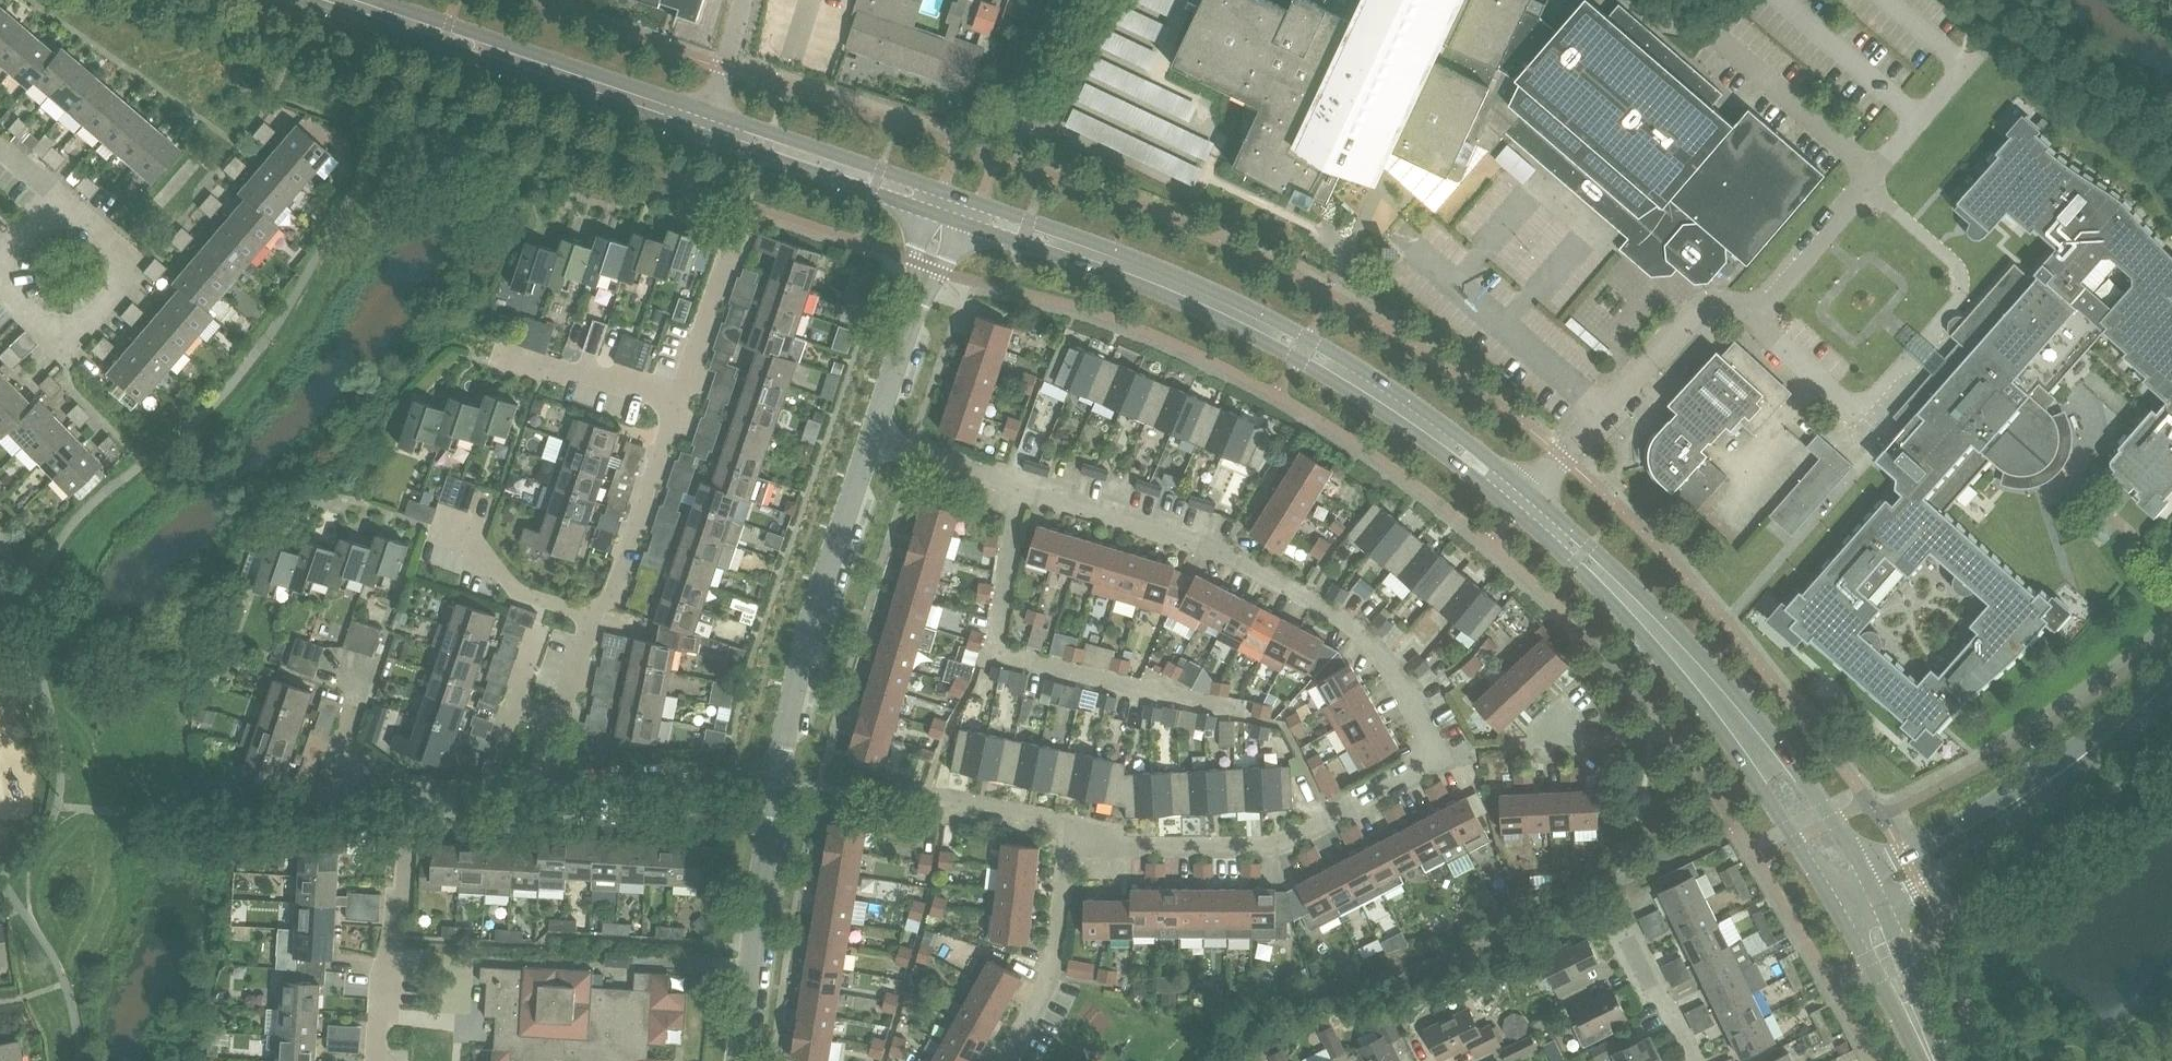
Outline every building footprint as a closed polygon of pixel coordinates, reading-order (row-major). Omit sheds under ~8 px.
[(660,5),(661,1),(680,7),(677,18),(678,19),(679,14),(697,21),(705,0),(644,0),(660,5)] [(857,13),(861,15),(851,46),(968,86),(980,50),(950,40),(913,27),(922,0),(862,0),(857,13)] [(972,29),(982,32),(991,35),(1001,7),(982,0),(972,29)] [(1478,111),(1527,9),(1531,0),(1366,0),(1356,22),(1327,9),(1328,8),(1311,0),(1294,0),(1289,9),(1270,0),(1188,0),(1185,7),(1197,13),(1173,65),(1261,106),(1233,166),(1293,194),(1291,197),(1311,207),(1316,196),(1327,201),(1359,134),(1455,180),(1456,180),(1457,180),(1458,180),(1459,180),(1460,179),(1461,179),(1462,178),(1478,143),(1466,137),(1478,111)] [(1677,269),(1695,284),(1709,282),(1728,261),(1726,247),(1747,264),(1825,174),(1749,108),(1734,125),(1712,106),(1723,93),(1620,3),(1608,16),(1590,0),(1584,0),(1557,31),(1538,15),(1527,9),(1478,111),(1466,137),(1478,143),(1491,150),(1506,133),(1628,238),(1619,249),(1645,271),(1655,260),(1667,259),(1677,269)] [(3,10),(0,14),(0,48),(20,25),(3,10)] [(9,72),(37,40),(20,25),(0,48),(0,65),(9,72)] [(54,54),(37,40),(9,72),(26,87),(60,48),(59,47),(54,54)] [(77,62),(60,48),(26,87),(27,88),(33,81),(49,95),(77,62)] [(94,77),(77,62),(49,95),(66,110),(94,77)] [(111,91),(94,77),(66,110),(83,124),(111,91)] [(128,106),(111,91),(83,124),(99,139),(128,106)] [(116,154),(145,121),(128,106),(99,139),(116,154)] [(2107,191),(2080,174),(2067,165),(2055,155),(2047,149),(2050,146),(2036,134),(2039,131),(2021,116),(2006,133),(2010,136),(1995,152),(1998,155),(1953,206),(1972,223),(1969,228),(1970,233),(1975,237),(1980,238),(1985,235),(1990,231),(2007,211),(2030,232),(2034,228),(2056,248),(2030,277),(2014,262),(2005,273),(1994,285),(1965,318),(1963,316),(1961,316),(1958,316),(1954,317),(1950,320),(1948,323),(1948,328),(1949,332),(1951,334),(1950,335),(1959,342),(1946,357),(1957,367),(1875,459),(1896,478),(1895,488),(1902,494),(1893,504),(1886,498),(1841,549),(1802,593),(1800,590),(1787,604),(1783,600),(1766,619),(1795,644),(1802,637),(1808,642),(1811,639),(1903,721),(1900,725),(1913,736),(1909,741),(1927,757),(1943,739),(1935,732),(1952,713),(1968,698),(2004,667),(2016,657),(2027,645),(2047,622),(2055,630),(2072,611),(2053,594),(2048,599),(2039,591),(2036,595),(1943,513),(1990,460),(1996,465),(1995,466),(1996,467),(1997,466),(2008,473),(2021,475),(2034,473),(2045,467),(2054,457),(2059,445),(2059,432),(2055,420),(2047,409),(2046,408),(2040,403),(2057,384),(2103,332),(2117,344),(2126,351),(2122,355),(2146,376),(2142,380),(2166,401),(2163,405),(2156,412),(2152,408),(2118,447),(2120,449),(2111,458),(2110,461),(2110,464),(2112,467),(2114,469),(2110,474),(2129,491),(2134,486),(2138,489),(2135,493),(2140,498),(2137,501),(2154,516),(2168,499),(2166,497),(2171,490),(2171,256),(2152,236),(2122,202),(2120,200),(2107,191)] [(15,135),(25,123),(18,117),(8,129),(15,135)] [(162,135),(145,121),(116,154),(133,168),(162,135)] [(263,122),(257,129),(269,139),(275,132),(263,122)] [(25,123),(15,135),(22,141),(32,129),(25,123)] [(328,153),(301,129),(296,124),(281,141),(314,169),(328,153)] [(263,145),(269,139),(257,129),(251,136),(263,145)] [(151,183),(179,150),(162,135),(133,168),(151,183)] [(359,163),(369,148),(358,140),(347,156),(359,163)] [(314,169),(281,141),(267,158),(300,186),(314,169)] [(49,164),(58,152),(52,146),(42,158),(49,164)] [(65,158),(58,152),(49,164),(56,170),(65,158)] [(234,156),(229,163),(240,172),(246,165),(234,156)] [(300,186),(267,158),(252,175),(285,203),(300,186)] [(234,179),(240,172),(229,163),(223,169),(234,179)] [(285,203),(252,175),(238,192),(277,226),(271,220),(285,203)] [(85,176),(75,187),(82,193),(92,182),(85,176)] [(99,188),(92,182),(82,193),(89,199),(99,188)] [(277,226),(238,192),(237,193),(244,199),(230,215),(262,243),(277,226)] [(210,194),(204,201),(216,211),(222,204),(210,194)] [(210,217),(216,211),(204,201),(198,208),(210,217)] [(120,205),(110,217),(117,223),(127,211),(120,205)] [(262,243),(230,215),(215,232),(248,260),(262,243)] [(181,228),(176,234),(187,244),(193,237),(181,228)] [(670,229),(666,242),(655,274),(676,281),(680,268),(692,271),(693,267),(701,244),(702,240),(670,229)] [(635,231),(630,245),(619,277),(640,284),(645,271),(655,274),(666,242),(635,231)] [(248,260),(215,232),(201,249),(233,277),(248,260)] [(779,256),(772,278),(810,290),(818,267),(796,259),(800,247),(760,233),(755,248),(779,256)] [(181,251),(187,244),(176,234),(170,241),(181,251)] [(619,277),(630,245),(599,235),(594,248),(583,280),(604,287),(609,274),(619,277)] [(583,280),(594,248),(563,238),(558,252),(548,283),(568,290),(573,277),(583,280)] [(548,283),(558,252),(527,241),(512,287),(533,294),(538,280),(548,283)] [(712,248),(701,244),(693,267),(705,271),(712,248)] [(233,277),(201,249),(186,266),(219,295),(233,277)] [(167,269),(155,259),(149,266),(160,276),(167,269)] [(155,282),(160,276),(149,266),(143,273),(155,282)] [(171,283),(211,317),(212,316),(205,311),(219,295),(186,266),(171,283)] [(758,273),(745,269),(744,269),(741,278),(755,283),(758,273)] [(803,312),(810,290),(772,278),(765,299),(803,312)] [(211,317),(171,283),(171,284),(178,290),(164,306),(196,334),(211,317)] [(865,296),(848,290),(845,300),(862,306),(865,296)] [(795,334),(803,312),(765,299),(757,322),(795,334)] [(126,310),(138,320),(144,313),(132,303),(126,310)] [(729,313),(743,318),(746,309),(732,304),(729,313)] [(164,306),(149,323),(182,351),(196,334),(164,306)] [(138,320),(126,310),(120,317),(132,327),(138,320)] [(740,328),(743,318),(729,313),(726,323),(740,328)] [(970,341),(1005,353),(1013,329),(1023,333),(1026,324),(1013,320),(1011,327),(979,316),(970,341)] [(526,317),(517,344),(531,349),(541,322),(526,317)] [(583,351),(598,356),(609,325),(594,320),(583,351)] [(555,327),(541,322),(531,349),(546,354),(555,327)] [(749,347),(759,350),(796,363),(797,361),(787,357),(795,334),(757,322),(749,347)] [(135,340),(167,368),(182,351),(149,323),(135,340)] [(629,366),(638,339),(624,334),(615,361),(629,366)] [(103,337),(97,344),(109,354),(114,347),(103,337)] [(653,344),(638,339),(629,366),(644,371),(653,344)] [(135,340),(120,358),(153,386),(167,368),(135,340)] [(1071,389),(1087,351),(1061,340),(1044,379),(1061,387),(1062,385),(1071,389)] [(1668,404),(1677,412),(1670,420),(1669,419),(1658,432),(1656,430),(1653,434),(1651,437),(1649,441),(1647,446),(1646,450),(1646,454),(1646,458),(1646,462),(1647,465),(1649,469),(1650,473),(1653,476),(1655,480),(1658,483),(1660,481),(1662,483),(1673,492),(1695,512),(1727,476),(1706,456),(1708,454),(1702,449),(1709,441),(1711,443),(1723,430),(1727,433),(1728,434),(1729,434),(1731,435),(1732,435),(1733,434),(1735,433),(1736,432),(1744,424),(1754,434),(1787,399),(1772,385),(1773,384),(1775,380),(1774,377),(1772,374),(1735,340),(1724,353),(1722,355),(1717,351),(1668,404)] [(1005,353),(970,341),(963,362),(998,374),(1005,353)] [(103,360),(109,354),(97,344),(91,351),(103,360)] [(5,363),(16,353),(9,346),(0,355),(0,358),(5,363)] [(714,359),(724,363),(728,364),(731,354),(717,350),(714,359)] [(789,385),(796,363),(759,350),(751,372),(789,385)] [(1087,351),(1071,389),(1079,393),(1079,394),(1094,401),(1111,361),(1087,351)] [(16,353),(5,363),(11,370),(22,359),(16,353)] [(153,386),(120,358),(106,374),(138,402),(153,386)] [(1111,361),(1094,401),(1112,408),(1112,407),(1120,410),(1136,372),(1111,361)] [(998,374),(963,362),(957,381),(991,393),(998,374)] [(728,364),(724,363),(720,372),(735,377),(738,368),(728,364)] [(781,407),(789,385),(751,372),(744,395),(781,407)] [(1136,372),(1120,410),(1130,414),(1129,416),(1145,423),(1162,383),(1136,372)] [(1024,373),(1021,381),(1033,385),(1036,377),(1024,373)] [(0,374),(0,375),(0,406),(16,390),(0,374)] [(38,385),(45,392),(56,381),(49,375),(38,385)] [(56,381),(45,392),(51,398),(62,388),(56,381)] [(948,405),(983,417),(991,393),(957,381),(948,405)] [(1033,385),(1021,381),(1018,389),(1031,393),(1033,385)] [(1162,383),(1145,423),(1163,430),(1164,429),(1172,432),(1188,394),(1162,383)] [(0,406),(0,436),(1,436),(38,400),(37,400),(31,406),(16,390),(0,406)] [(487,394),(482,407),(471,439),(492,446),(497,432),(508,436),(519,405),(487,394)] [(1188,394),(1172,432),(1181,436),(1181,437),(1197,445),(1214,405),(1188,394)] [(774,430),(781,407),(744,395),(736,418),(774,430)] [(451,397),(446,411),(435,442),(456,449),(461,436),(471,439),(482,407),(451,397)] [(709,408),(723,412),(726,403),(712,398),(709,408)] [(54,416),(38,400),(1,436),(2,438),(8,431),(22,447),(54,416)] [(435,442),(446,411),(416,400),(400,446),(421,452),(425,439),(435,442)] [(67,415),(73,421),(84,411),(78,404),(67,415)] [(983,417),(948,405),(940,430),(975,441),(983,417)] [(1223,453),(1239,415),(1214,405),(1197,445),(1214,452),(1215,450),(1223,453)] [(723,412),(709,408),(705,418),(719,423),(723,412)] [(84,411),(73,421),(79,428),(90,417),(84,411)] [(1239,415),(1223,453),(1232,457),(1231,459),(1249,466),(1266,427),(1239,415)] [(69,433),(54,416),(22,447),(38,463),(69,433)] [(1008,417),(1006,425),(1018,430),(1021,421),(1008,417)] [(766,452),(774,430),(736,418),(729,440),(766,452)] [(581,419),(573,442),(611,455),(619,432),(581,419)] [(1018,430),(1006,425),(1003,434),(1015,438),(1018,430)] [(85,449),(69,433),(38,463),(54,479),(85,449)] [(1854,465),(1818,434),(1807,446),(1843,478),(1854,465)] [(109,435),(98,446),(104,453),(115,442),(109,435)] [(562,439),(554,461),(603,478),(611,455),(573,442),(562,439)] [(758,477),(766,452),(729,440),(720,464),(758,477)] [(692,455),(697,456),(707,460),(710,450),(696,445),(692,455)] [(85,449),(54,479),(70,495),(101,465),(85,449)] [(627,450),(624,460),(638,465),(642,455),(627,450)] [(697,456),(692,455),(683,451),(679,461),(694,466),(697,456)] [(1289,472),(1320,492),(1332,473),(1340,478),(1345,470),(1334,463),(1330,470),(1302,452),(1289,472)] [(635,475),(638,465),(624,460),(621,470),(635,475)] [(1023,469),(1035,473),(1038,464),(1026,460),(1023,469)] [(595,501),(603,478),(554,461),(546,484),(558,488),(595,501)] [(767,480),(758,477),(720,464),(713,486),(760,501),(767,480)] [(1038,464),(1035,473),(1048,476),(1051,468),(1038,464)] [(1084,464),(1081,473),(1094,476),(1096,468),(1084,464)] [(1096,468),(1094,476),(1106,480),(1109,471),(1096,468)] [(1320,492),(1289,472),(1276,492),(1307,512),(1320,492)] [(454,507),(463,480),(449,475),(439,502),(454,507)] [(478,485),(463,480),(454,507),(469,512),(478,485)] [(1135,489),(1147,492),(1150,483),(1137,480),(1135,489)] [(760,501),(713,486),(703,482),(695,506),(733,519),(740,497),(759,504),(760,501)] [(1162,487),(1150,483),(1147,492),(1160,496),(1162,487)] [(667,497),(682,502),(685,492),(670,487),(667,497)] [(558,488),(550,511),(587,524),(595,501),(558,488)] [(1791,491),(1769,515),(1792,535),(1814,511),(1791,491)] [(1307,512),(1276,492),(1263,512),(1294,532),(1307,512)] [(612,496),(608,506),(623,511),(626,501),(612,496)] [(1188,505),(1201,508),(1204,500),(1191,496),(1188,505)] [(682,502),(667,497),(664,506),(678,511),(682,502)] [(432,523),(437,508),(411,499),(405,514),(432,523)] [(1216,503),(1204,500),(1201,508),(1213,512),(1216,503)] [(924,501),(916,525),(951,536),(959,511),(924,501)] [(1370,552),(1396,520),(1375,502),(1347,536),(1362,548),(1363,546),(1370,552)] [(623,511),(608,506),(605,516),(620,520),(623,511)] [(743,522),(733,519),(695,506),(688,528),(735,544),(743,522)] [(587,524),(550,511),(542,533),(527,527),(522,542),(575,560),(587,524)] [(1294,532),(1263,512),(1250,533),(1281,552),(1294,532)] [(1335,519),(1330,526),(1340,534),(1345,527),(1335,519)] [(1396,520),(1370,552),(1377,558),(1376,560),(1390,571),(1418,538),(1396,520)] [(945,557),(951,536),(916,525),(910,546),(945,557)] [(1050,567),(1061,532),(1038,525),(1027,560),(1050,567)] [(601,528),(598,539),(612,543),(615,533),(601,528)] [(688,528),(680,550),(718,564),(727,567),(735,544),(688,528)] [(1073,574),(1083,539),(1061,532),(1050,567),(1073,574)] [(655,533),(652,542),(666,547),(670,538),(655,533)] [(378,534),(373,548),(362,580),(382,586),(387,573),(398,577),(409,545),(378,534)] [(984,545),(997,546),(998,538),(985,536),(984,545)] [(1319,537),(1314,544),(1325,551),(1330,544),(1319,537)] [(342,538),(338,551),(327,583),(347,590),(351,576),(362,580),(373,548),(342,538)] [(1418,538),(1390,571),(1404,583),(1406,581),(1413,587),(1439,555),(1418,538)] [(1106,546),(1083,539),(1073,574),(1096,581),(1106,546)] [(306,540),(302,554),(291,586),(311,593),(316,579),(327,583),(338,551),(306,540)] [(663,557),(666,547),(652,542),(648,552),(663,557)] [(238,583),(255,589),(275,596),(280,582),(291,586),(302,554),(270,544),(266,556),(249,550),(238,583)] [(1325,551),(1314,544),(1310,552),(1321,559),(1325,551)] [(997,546),(984,545),(983,553),(996,555),(997,546)] [(939,580),(945,557),(910,546),(903,569),(939,580)] [(1092,593),(1115,600),(1129,553),(1106,546),(1096,581),(1092,593)] [(710,588),(718,564),(680,550),(672,575),(710,588)] [(1152,560),(1129,553),(1115,600),(1138,606),(1152,560)] [(1439,555),(1413,587),(1420,593),(1419,595),(1433,606),(1461,573),(1439,555)] [(1138,606),(1167,615),(1186,570),(1152,560),(1138,606)] [(932,602),(939,580),(903,569),(897,592),(932,602)] [(1188,570),(1186,570),(1167,615),(1170,616),(1195,629),(1201,618),(1217,585),(1188,570)] [(1456,622),(1482,590),(1461,573),(1433,606),(1447,617),(1448,616),(1456,622)] [(702,610),(710,588),(672,575),(664,597),(702,610)] [(639,578),(636,588),(651,593),(654,583),(639,578)] [(978,592),(991,594),(992,585),(979,583),(978,592)] [(1335,599),(1341,587),(1334,583),(1327,594),(1335,599)] [(1239,596),(1217,585),(1201,618),(1222,629),(1239,596)] [(1341,587),(1335,599),(1342,603),(1349,592),(1341,587)] [(647,602),(651,593),(636,588),(633,597),(647,602)] [(1482,590),(1456,622),(1463,628),(1462,630),(1476,642),(1504,608),(1482,590)] [(890,615),(925,625),(932,602),(897,592),(890,615)] [(991,594),(978,592),(976,601),(989,602),(991,594)] [(1217,638),(1239,649),(1260,607),(1239,596),(1222,629),(1217,638)] [(694,633),(702,610),(664,597),(656,621),(664,624),(702,636),(702,635),(694,633)] [(459,603),(451,626),(489,639),(497,615),(459,603)] [(507,619),(528,626),(533,628),(538,613),(512,604),(507,619)] [(1281,618),(1260,607),(1239,649),(1260,660),(1281,618)] [(1034,623),(1037,611),(1029,608),(1025,621),(1034,623)] [(1037,611),(1034,623),(1042,626),(1046,614),(1037,611)] [(1378,629),(1387,619),(1380,613),(1372,624),(1378,629)] [(918,648),(925,625),(890,615),(883,637),(918,648)] [(1281,671),(1286,662),(1302,629),(1281,618),(1260,660),(1281,671)] [(1393,624),(1387,619),(1378,629),(1385,634),(1393,624)] [(359,652),(368,625),(353,620),(344,647),(359,652)] [(698,652),(702,636),(664,624),(660,643),(637,638),(632,663),(671,671),(676,648),(698,652)] [(368,625),(359,652),(374,657),(383,630),(368,625)] [(1543,639),(1527,655),(1552,681),(1569,665),(1546,640),(1551,635),(1542,625),(1536,632),(1543,639)] [(489,639),(451,626),(443,650),(481,663),(489,639)] [(1286,662),(1314,677),(1341,649),(1302,629),(1286,662)] [(972,630),(969,639),(981,642),(984,634),(972,630)] [(603,658),(618,661),(620,651),(626,652),(629,637),(606,632),(602,647),(605,648),(603,658)] [(502,644),(517,649),(520,639),(506,634),(502,644)] [(876,660),(911,671),(918,648),(883,637),(876,660)] [(293,652),(320,662),(325,647),(298,638),(293,652)] [(1488,638),(1482,645),(1492,653),(1498,646),(1488,638)] [(966,647),(979,651),(981,642),(969,639),(966,647)] [(517,649),(502,644),(499,654),(513,659),(517,649)] [(1064,657),(1073,659),(1076,646),(1068,644),(1064,657)] [(1076,646),(1073,659),(1081,662),(1084,649),(1076,646)] [(1361,685),(1341,649),(1314,677),(1330,703),(1361,685)] [(443,650),(435,673),(473,686),(481,663),(443,650)] [(315,676),(320,662),(293,652),(288,667),(315,676)] [(1409,663),(1415,669),(1424,661),(1418,654),(1409,663)] [(1509,671),(1534,698),(1552,681),(1527,655),(1509,671)] [(1110,669),(1118,671),(1122,659),(1113,656),(1110,669)] [(1468,662),(1477,671),(1483,665),(1474,656),(1468,662)] [(616,670),(618,661),(603,658),(601,667),(616,670)] [(1122,659),(1118,671),(1127,673),(1130,661),(1122,659)] [(905,694),(911,671),(876,660),(870,683),(905,694)] [(1179,681),(1185,669),(1169,661),(1163,673),(1179,681)] [(1430,668),(1424,661),(1415,669),(1420,676),(1430,668)] [(1477,671),(1468,662),(1462,668),(1471,677),(1477,671)] [(666,695),(671,671),(632,663),(627,688),(666,695)] [(1188,671),(1185,669),(1179,681),(1192,687),(1203,668),(1192,663),(1188,671)] [(990,678),(998,680),(1001,668),(993,666),(990,678)] [(1001,668),(998,680),(1006,682),(1010,670),(1001,668)] [(1509,671),(1491,688),(1517,714),(1534,698),(1509,671)] [(473,686),(435,673),(428,695),(466,708),(473,686)] [(957,675),(953,683),(965,689),(969,682),(957,675)] [(276,679),(268,702),(306,715),(313,692),(276,679)] [(1052,694),(1055,682),(1046,679),(1043,692),(1052,694)] [(490,680),(487,690),(501,694),(505,685),(490,680)] [(1219,695),(1221,682),(1213,680),(1210,693),(1219,695)] [(1063,684),(1055,682),(1052,694),(1060,696),(1063,684)] [(1219,695),(1227,697),(1230,684),(1221,682),(1219,695)] [(898,716),(905,694),(870,683),(863,706),(898,716)] [(965,689),(953,683),(949,691),(960,697),(965,689)] [(1374,705),(1361,685),(1330,703),(1325,706),(1338,726),(1342,724),(1374,705)] [(627,688),(623,711),(662,719),(666,695),(627,688)] [(1517,714),(1491,688),(1474,704),(1499,731),(1517,714)] [(501,694),(487,690),(484,699),(498,704),(501,694)] [(1096,706),(1105,708),(1108,695),(1100,693),(1096,706)] [(428,695),(420,718),(458,730),(466,708),(428,695)] [(596,695),(594,705),(609,708),(611,698),(596,695)] [(1116,698),(1108,695),(1105,708),(1113,710),(1116,698)] [(260,724),(298,737),(306,715),(268,702),(260,724)] [(1263,704),(1255,702),(1252,715),(1261,717),(1263,704)] [(1263,704),(1261,717),(1269,718),(1272,706),(1263,704)] [(607,718),(609,708),(594,705),(592,715),(607,718)] [(1143,717),(1152,719),(1154,706),(1146,705),(1143,717)] [(1386,726),(1374,705),(1342,724),(1352,740),(1354,745),(1386,726)] [(891,739),(898,716),(863,706),(856,728),(891,739)] [(1154,706),(1152,719),(1160,721),(1163,708),(1154,706)] [(322,711),(319,720),(333,725),(337,716),(322,711)] [(657,743),(662,719),(623,711),(618,735),(657,743)] [(1286,719),(1290,726),(1302,720),(1298,712),(1286,719)] [(1208,715),(1199,713),(1197,726),(1205,728),(1208,715)] [(1216,717),(1208,715),(1205,728),(1214,729),(1216,717)] [(458,730),(420,718),(413,739),(397,734),(396,737),(392,748),(446,766),(458,730)] [(934,718),(931,726),(944,730),(946,722),(934,718)] [(333,725),(319,720),(316,730),(330,735),(333,725)] [(1306,728),(1302,720),(1290,726),(1294,734),(1306,728)] [(260,724),(252,748),(290,761),(298,737),(260,724)] [(378,743),(382,729),(368,724),(364,738),(378,743)] [(1261,726),(1253,724),(1250,737),(1259,738),(1261,726)] [(475,725),(472,735),(486,740),(489,730),(475,725)] [(944,730),(931,726),(929,734),(941,739),(944,730)] [(1270,728),(1261,726),(1259,738),(1267,740),(1270,728)] [(1398,747),(1386,726),(1354,745),(1350,747),(1352,752),(1348,754),(1356,767),(1360,765),(1362,768),(1398,747)] [(708,728),(704,749),(724,746),(727,732),(708,728)] [(884,762),(891,739),(856,728),(852,740),(849,752),(884,762)] [(980,775),(988,734),(960,728),(957,740),(951,771),(970,775),(970,773),(980,775)] [(988,734),(980,775),(989,777),(988,779),(1005,782),(1014,740),(988,734)] [(486,740),(472,735),(468,745),(483,749),(486,740)] [(1041,745),(1014,740),(1005,782),(1024,786),(1024,784),(1033,786),(1041,745)] [(1041,745),(1033,786),(1042,788),(1042,790),(1057,793),(1066,751),(1041,745)] [(923,747),(920,756),(933,760),(935,752),(923,747)] [(290,761),(252,748),(244,772),(281,785),(290,761)] [(1066,751),(1057,793),(1078,797),(1078,795),(1088,797),(1096,757),(1066,751)] [(1312,768),(1324,762),(1320,754),(1308,760),(1312,768)] [(307,756),(303,766),(318,771),(321,761),(307,756)] [(1096,757),(1088,797),(1096,799),(1096,801),(1126,807),(1125,774),(1125,763),(1096,757)] [(1312,768),(1316,776),(1328,798),(1342,790),(1331,768),(1328,770),(1324,762),(1312,768)] [(318,771),(303,766),(300,776),(314,780),(318,771)] [(1263,767),(1265,808),(1275,808),(1275,810),(1293,809),(1291,766),(1263,767)] [(1579,766),(1571,767),(1571,780),(1580,779),(1579,766)] [(1265,808),(1263,767),(1236,769),(1238,812),(1256,811),(1256,809),(1265,808)] [(1563,780),(1571,780),(1571,767),(1562,767),(1563,780)] [(1238,812),(1236,769),(1208,770),(1210,811),(1220,811),(1220,813),(1238,812)] [(1523,770),(1524,782),(1533,782),(1532,769),(1523,770)] [(1210,811),(1208,770),(1179,771),(1182,814),(1201,814),(1201,812),(1210,811)] [(1524,782),(1523,770),(1515,770),(1515,783),(1524,782)] [(1182,814),(1179,771),(1151,773),(1153,814),(1165,814),(1164,815),(1182,814)] [(1153,814),(1151,773),(1125,774),(1126,807),(1126,817),(1145,816),(1146,814),(1153,814)] [(1442,780),(1434,784),(1440,796),(1448,792),(1442,780)] [(1440,796),(1434,784),(1426,788),(1432,800),(1440,796)] [(235,801),(245,796),(241,788),(231,793),(235,801)] [(1597,790),(1572,791),(1574,827),(1598,826),(1597,790)] [(1574,827),(1572,791),(1548,792),(1550,829),(1574,827)] [(1548,792),(1524,794),(1526,830),(1550,829),(1548,792)] [(1502,831),(1526,830),(1524,794),(1500,795),(1502,831)] [(1467,797),(1446,808),(1469,851),(1490,840),(1467,797)] [(1400,802),(1392,806),(1398,817),(1405,813),(1400,802)] [(1390,821),(1398,817),(1392,806),(1384,810),(1390,821)] [(1425,819),(1446,860),(1447,862),(1469,851),(1446,808),(1425,819)] [(1404,829),(1420,862),(1425,871),(1446,860),(1425,819),(1404,829)] [(827,846),(863,852),(867,829),(831,823),(827,846)] [(1357,824),(1349,828),(1355,839),(1363,835),(1357,824)] [(1347,843),(1355,839),(1349,828),(1341,832),(1347,843)] [(1399,873),(1420,862),(1404,829),(1382,840),(1399,873)] [(300,872),(339,875),(340,851),(344,852),(345,838),(314,836),(314,849),(301,849),(300,872)] [(541,850),(539,888),(566,890),(566,877),(569,838),(542,836),(541,850)] [(569,838),(566,877),(593,878),(596,840),(569,838)] [(596,840),(593,878),(592,889),(619,890),(620,880),(622,841),(596,840)] [(1382,840),(1361,851),(1383,895),(1405,884),(1399,873),(1382,840)] [(620,880),(647,881),(649,843),(622,841),(620,880)] [(435,843),(433,864),(423,863),(421,888),(442,890),(442,882),(459,883),(461,845),(435,843)] [(676,845),(649,843),(647,881),(673,883),(676,845)] [(1004,843),(1001,867),(1037,871),(1040,847),(1004,843)] [(461,845),(459,883),(458,892),(485,893),(488,846),(461,845)] [(702,846),(676,845),(673,883),(700,885),(702,846)] [(1315,845),(1307,849),(1313,861),(1321,857),(1315,845)] [(488,846),(485,893),(512,895),(512,886),(514,848),(488,846)] [(863,852),(827,846),(823,870),(859,876),(863,852)] [(512,886),(539,888),(541,850),(514,848),(512,886)] [(1305,865),(1313,861),(1307,849),(1300,853),(1305,865)] [(1362,906),(1383,895),(1361,851),(1340,862),(1362,906)] [(941,852),(940,860),(953,862),(954,853),(941,852)] [(921,854),(920,862),(933,864),(934,855),(921,854)] [(953,862),(940,860),(939,869),(952,870),(953,862)] [(933,864),(920,862),(919,871),(932,873),(933,864)] [(1340,862),(1319,873),(1341,916),(1362,906),(1340,862)] [(1148,876),(1156,876),(1156,863),(1148,863),(1148,876)] [(1165,863),(1156,863),(1156,876),(1165,876),(1165,863)] [(1196,876),(1204,876),(1204,863),(1196,863),(1196,876)] [(1213,863),(1204,863),(1204,876),(1213,876),(1213,863)] [(1243,876),(1252,876),(1252,863),(1243,863),(1243,876)] [(1261,863),(1252,863),(1252,876),(1261,876),(1261,863)] [(1654,880),(1671,915),(1706,898),(1690,863),(1654,880)] [(1728,868),(1736,884),(1745,879),(1737,864),(1728,868)] [(1034,895),(1037,871),(1001,867),(998,891),(1034,895)] [(859,876),(823,870),(819,893),(855,899),(859,876)] [(339,875),(300,872),(298,901),(337,903),(339,875)] [(1341,916),(1319,873),(1297,884),(1312,912),(1302,917),(1311,932),(1316,929),(1341,916)] [(1745,879),(1736,884),(1744,899),(1752,895),(1745,879)] [(1133,936),(1134,936),(1156,936),(1157,889),(1132,889),(1132,900),(1133,900),(1133,936)] [(1181,889),(1157,889),(1156,936),(1180,936),(1181,889)] [(1181,889),(1180,936),(1204,936),(1204,889),(1181,889)] [(1228,889),(1204,889),(1204,936),(1228,936),(1228,889)] [(1228,889),(1228,936),(1251,936),(1252,889),(1228,889)] [(1276,889),(1252,889),(1251,936),(1284,936),(1288,937),(1288,921),(1294,919),(1288,891),(1276,891),(1276,889)] [(998,891),(995,915),(1031,919),(1034,895),(998,891)] [(348,892),(348,905),(358,906),(359,893),(348,892)] [(855,899),(819,893),(815,917),(851,923),(855,899)] [(935,896),(933,905),(945,908),(948,900),(935,896)] [(1718,921),(1706,898),(1671,915),(1683,938),(1718,921)] [(914,900),(911,908),(924,912),(926,903),(914,900)] [(1085,936),(1109,936),(1109,900),(1085,900),(1085,936)] [(1133,900),(1132,900),(1109,900),(1109,936),(1133,936),(1133,900)] [(337,903),(298,901),(296,927),(335,929),(337,903)] [(358,906),(348,905),(347,918),(358,919),(358,906)] [(945,908),(933,905),(931,913),(943,917),(945,908)] [(924,912),(911,908),(909,917),(921,920),(924,912)] [(1769,926),(1762,910),(1753,914),(1761,930),(1769,926)] [(1028,943),(1031,919),(995,915),(992,939),(1028,943)] [(851,923),(815,917),(811,940),(847,946),(851,923)] [(563,931),(564,920),(551,919),(550,930),(563,931)] [(564,920),(563,931),(576,932),(577,921),(564,920)] [(1730,945),(1718,921),(1683,938),(1695,962),(1730,945)] [(603,933),(616,934),(617,923),(604,923),(603,933)] [(630,924),(617,923),(616,934),(629,935),(630,924)] [(335,929),(296,927),(279,925),(276,968),(296,969),(326,971),(327,958),(333,958),(335,929)] [(443,937),(456,937),(457,927),(444,926),(443,937)] [(657,937),(670,938),(671,927),(658,926),(657,937)] [(1777,941),(1769,926),(1761,930),(1768,945),(1777,941)] [(470,928),(457,927),(456,937),(469,938),(470,928)] [(671,927),(670,938),(683,938),(684,928),(671,927)] [(496,940),(509,941),(510,930),(497,929),(496,940)] [(523,931),(510,930),(509,941),(522,942),(523,931)] [(1559,951),(1542,959),(1555,985),(1600,963),(1587,937),(1573,944),(1570,938),(1556,945),(1559,951)] [(843,970),(847,946),(811,940),(807,964),(843,970)] [(922,943),(919,952),(932,955),(934,947),(922,943)] [(1695,962),(1706,985),(1741,969),(1730,945),(1695,962)] [(901,946),(898,954),(910,958),(913,949),(901,946)] [(1364,959),(1374,954),(1371,948),(1365,946),(1359,949),(1364,959)] [(932,955),(919,952),(917,960),(929,964),(932,955)] [(910,958),(898,954),(896,962),(908,966),(910,958)] [(1796,971),(1788,955),(1780,959),(1788,975),(1796,971)] [(978,981),(1010,998),(1022,978),(990,960),(978,981)] [(839,993),(843,970),(807,964),(803,987),(839,993)] [(632,989),(593,987),(594,970),(525,965),(524,969),(482,966),(481,982),(487,982),(485,1015),(499,1016),(497,1048),(493,1048),(493,1060),(657,1060),(657,1058),(648,1057),(649,1043),(666,1044),(667,1027),(685,1028),(687,993),(670,991),(671,974),(633,971),(632,989)] [(1109,969),(1101,968),(1098,980),(1107,982),(1109,969)] [(326,971),(296,969),(295,982),(283,981),(281,1006),(320,1009),(321,984),(325,984),(326,971)] [(1118,971),(1109,969),(1107,982),(1116,984),(1118,971)] [(1753,992),(1741,969),(1706,985),(1718,1009),(1753,992)] [(1804,986),(1796,971),(1788,975),(1795,990),(1804,986)] [(966,1001),(998,1019),(1010,998),(978,981),(966,1001)] [(835,1017),(839,993),(803,987),(799,1011),(835,1017)] [(1612,987),(1573,1006),(1587,1036),(1627,1017),(1612,987)] [(908,990),(906,998),(918,1002),(921,994),(908,990)] [(887,992),(885,1000),(897,1004),(899,996),(887,992)] [(1764,1016),(1753,992),(1718,1009),(1729,1033),(1764,1016)] [(918,1002),(906,998),(903,1006),(916,1010),(918,1002)] [(897,1004),(885,1000),(882,1009),(894,1012),(897,1004)] [(1562,1000),(1531,1015),(1537,1027),(1568,1012),(1562,1000)] [(954,1022),(986,1040),(998,1019),(966,1001),(954,1022)] [(281,1006),(281,1013),(266,1012),(265,1033),(279,1034),(318,1036),(320,1009),(281,1006)] [(1468,1008),(1425,1029),(1440,1059),(1470,1044),(1476,1056),(1499,1045),(1490,1025),(1479,1031),(1468,1008)] [(1827,1024),(1819,1008),(1810,1012),(1819,1028),(1827,1024)] [(831,1040),(835,1017),(799,1011),(795,1034),(831,1040)] [(1391,1011),(1373,1019),(1382,1037),(1359,1048),(1365,1060),(1414,1060),(1391,1011)] [(1776,1039),(1764,1016),(1729,1033),(1741,1056),(1776,1039)] [(943,1043),(975,1060),(986,1040),(954,1022),(943,1043)] [(329,1024),(328,1037),(339,1038),(340,1025),(329,1024)] [(1827,1024),(1819,1028),(1826,1043),(1835,1039),(1827,1024)] [(1320,1031),(1327,1047),(1329,1046),(1335,1057),(1345,1051),(1332,1025),(1320,1031)] [(1660,1054),(1650,1034),(1631,1044),(1626,1033),(1592,1050),(1597,1060),(1608,1056),(1610,1060),(1646,1060),(1660,1054)] [(279,1034),(278,1060),(316,1060),(318,1036),(279,1034)] [(795,1034),(791,1058),(812,1060),(828,1060),(831,1040),(795,1034)] [(1501,1050),(1506,1060),(1509,1060),(1537,1047),(1531,1035),(1501,1050)] [(895,1036),(892,1044),(905,1048),(907,1040),(895,1036)] [(339,1038),(328,1037),(328,1050),(338,1051),(339,1038)] [(873,1038),(871,1046),(884,1050),(886,1041),(873,1038)] [(18,1041),(0,1043),(0,1060),(21,1060),(18,1041)] [(933,1060),(974,1060),(975,1060),(943,1043),(933,1060)] [(905,1048),(892,1044),(890,1053),(902,1056),(905,1048)] [(884,1050),(871,1046),(869,1054),(881,1058),(884,1050)] [(1272,1060),(1288,1060),(1282,1049),(1269,1055),(1272,1060)] [(1788,1052),(1769,1060),(1793,1060),(1788,1052)]
